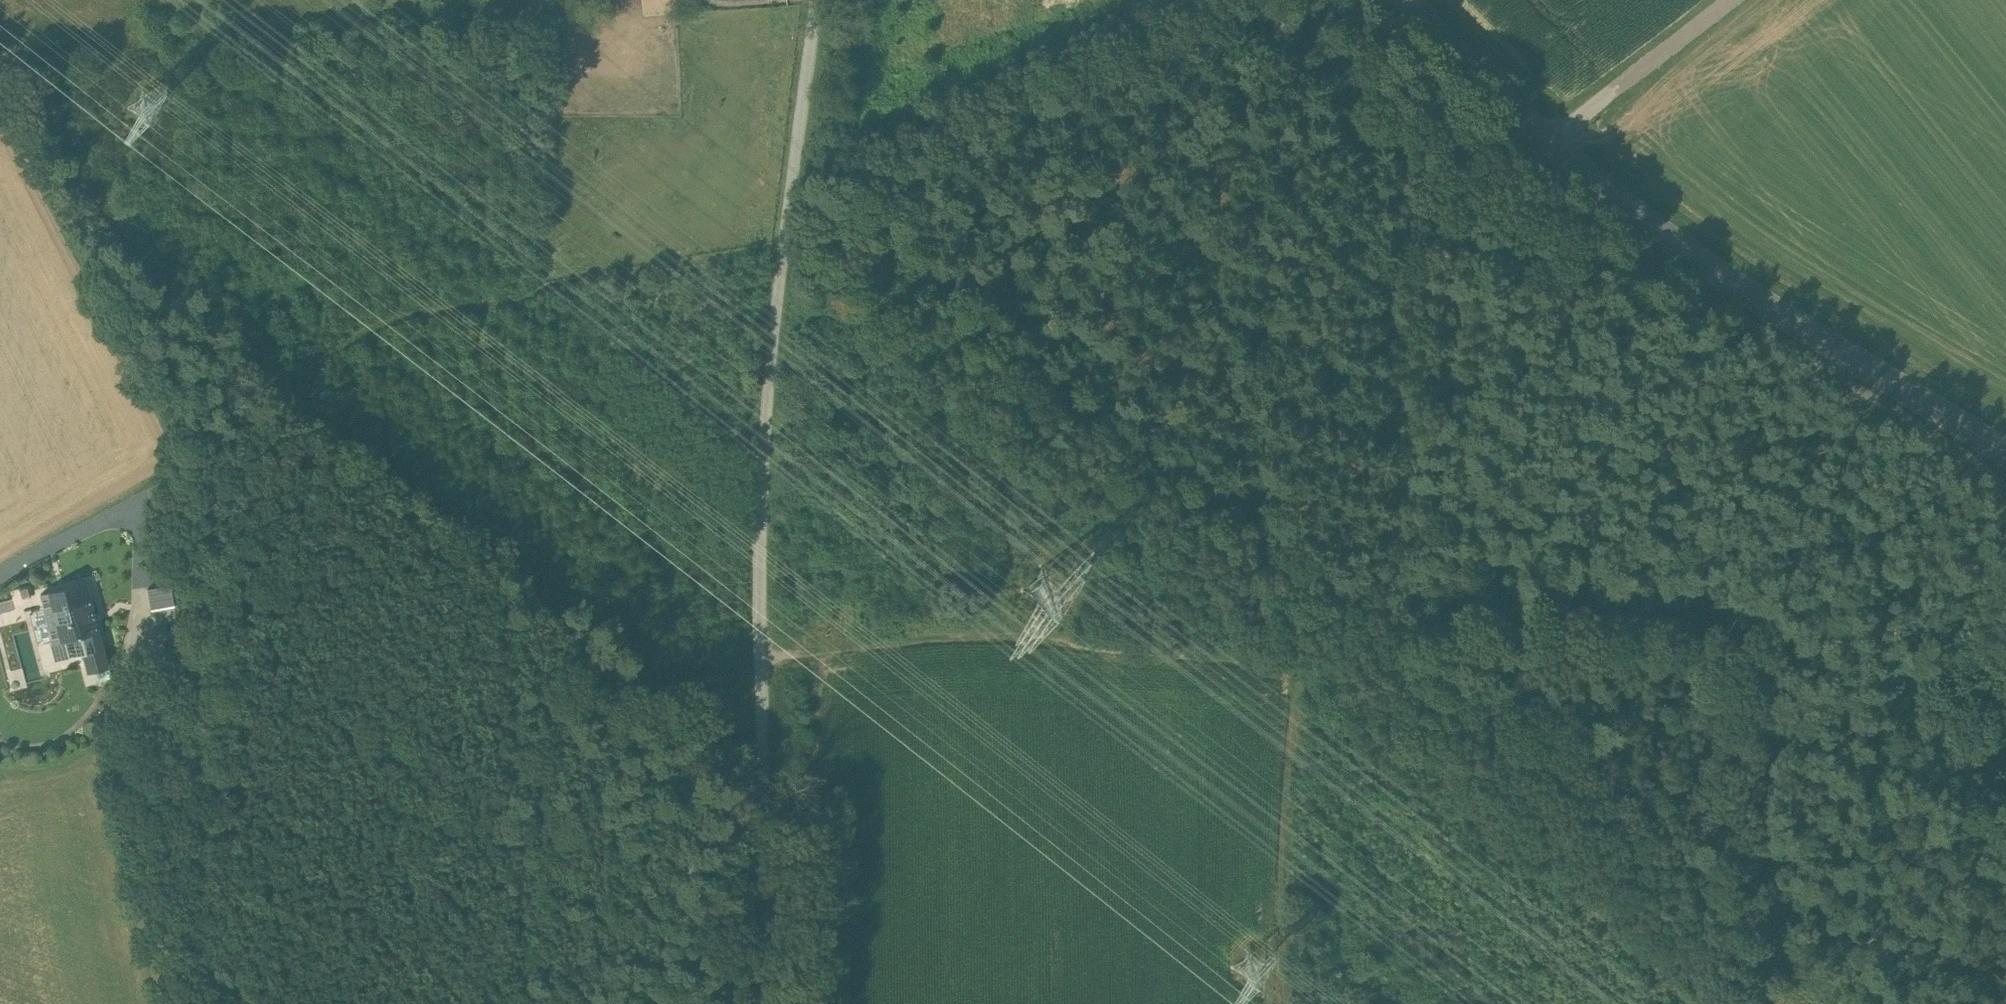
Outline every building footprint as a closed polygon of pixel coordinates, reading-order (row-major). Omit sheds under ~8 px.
[(95,630),(82,580),(36,591),(48,642),(73,635),(95,630)] [(0,618),(0,630),(1,635),(28,627),(24,611),(0,618)] [(95,630),(73,635),(82,672),(104,667),(95,630)]
